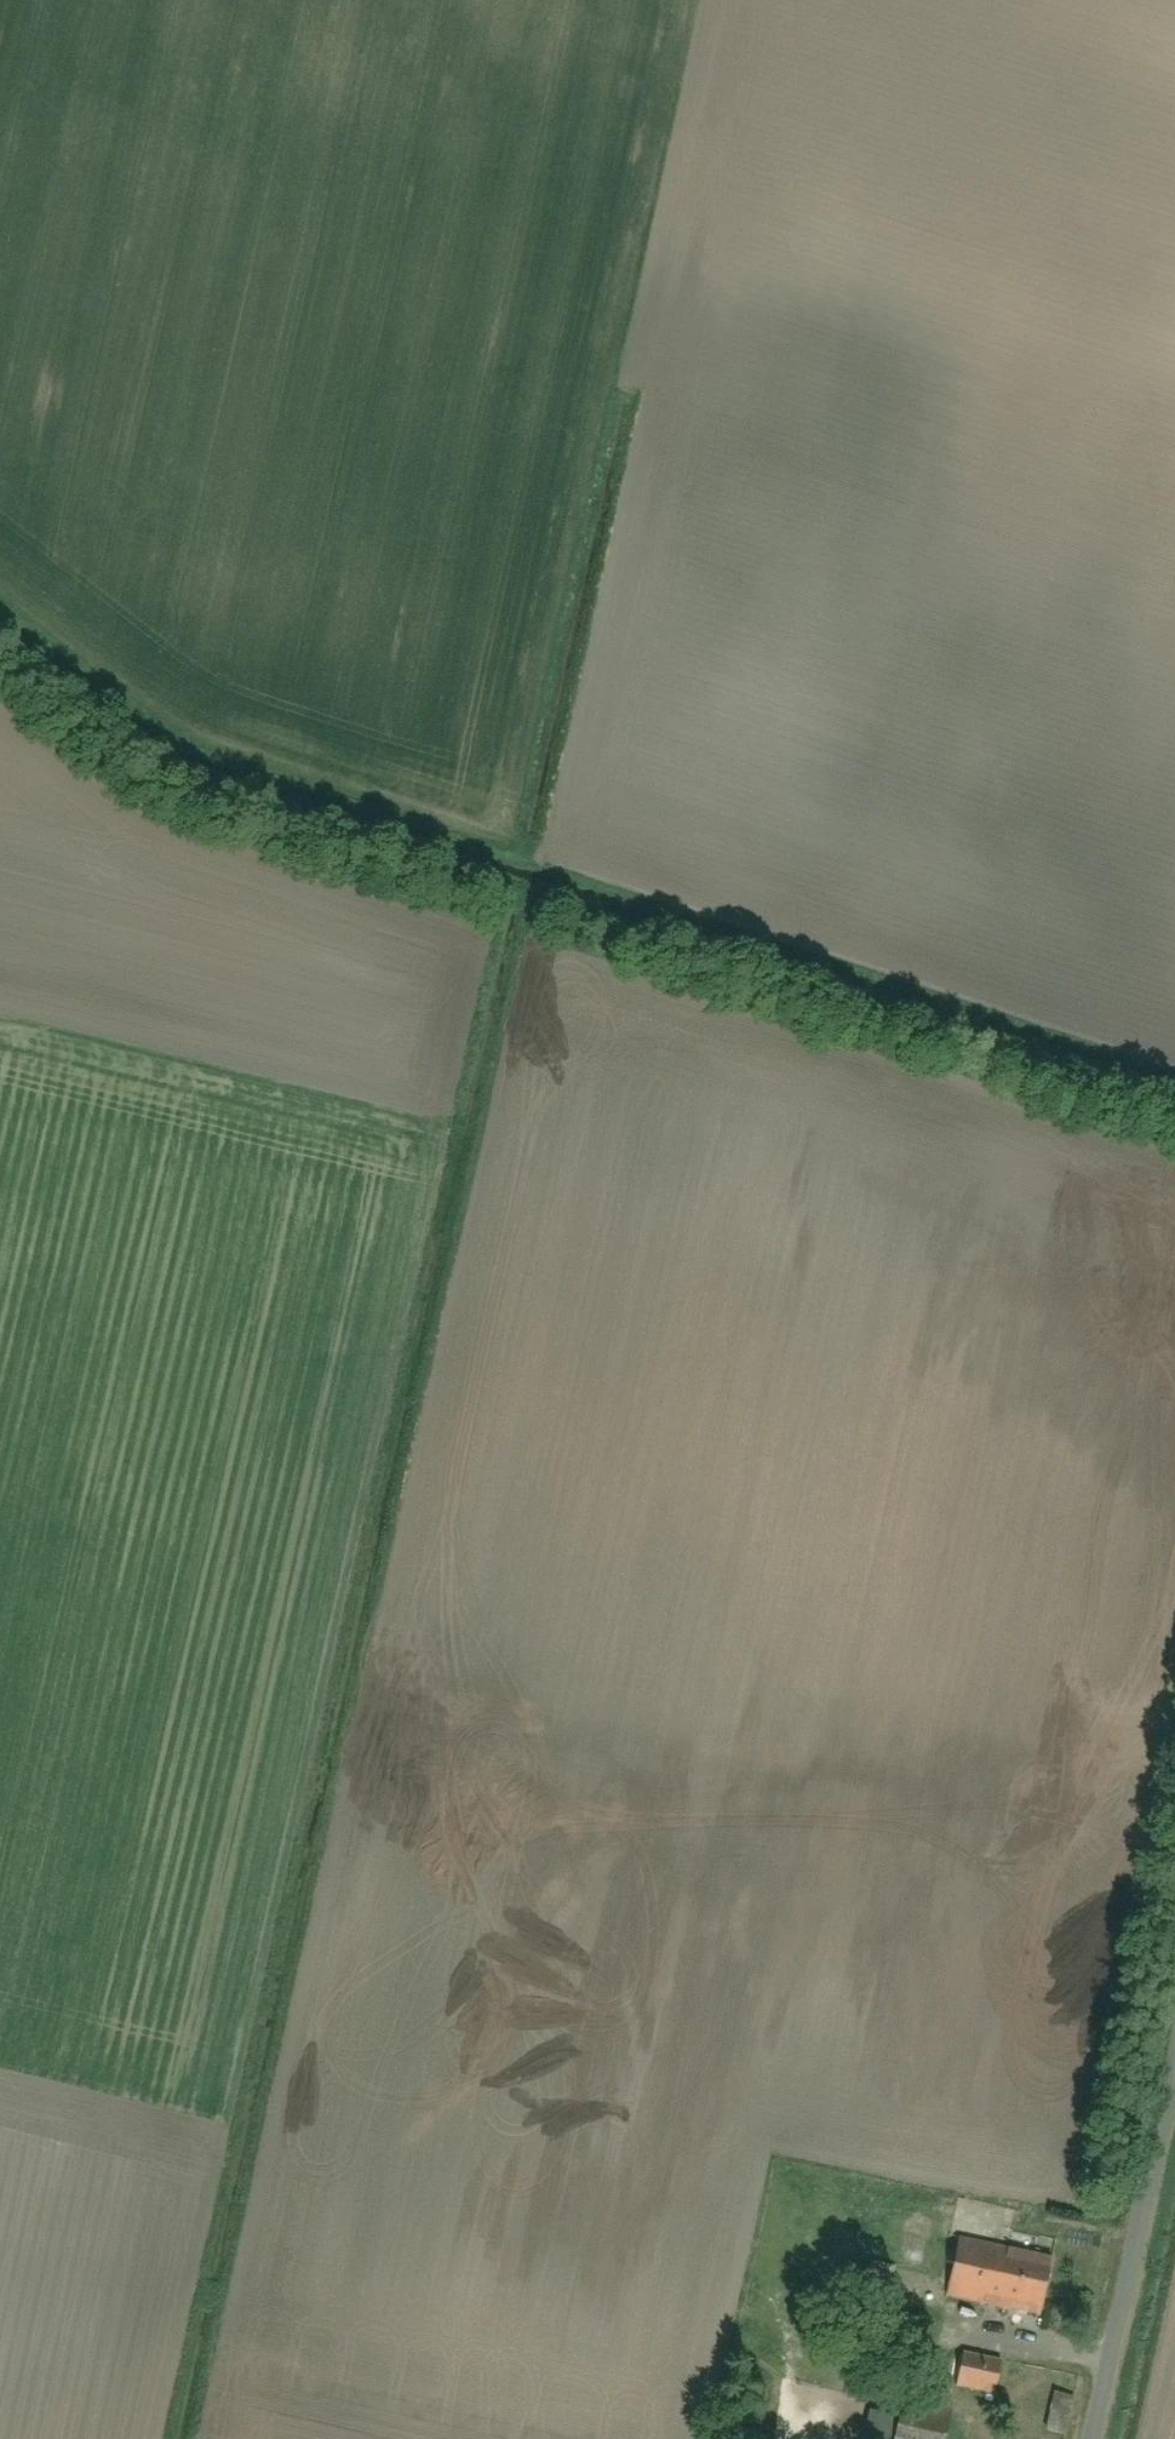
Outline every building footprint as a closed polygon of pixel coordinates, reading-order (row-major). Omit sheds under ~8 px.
[(961,2237),(951,2294),(1042,2311),(1053,2254),(961,2237)] [(992,2385),(998,2354),(969,2349),(964,2379),(992,2385)] [(1075,2391),(1048,2385),(1040,2420),(1067,2427),(1075,2391)] [(910,2401),(903,2438),(950,2438),(956,2410),(910,2401)]
